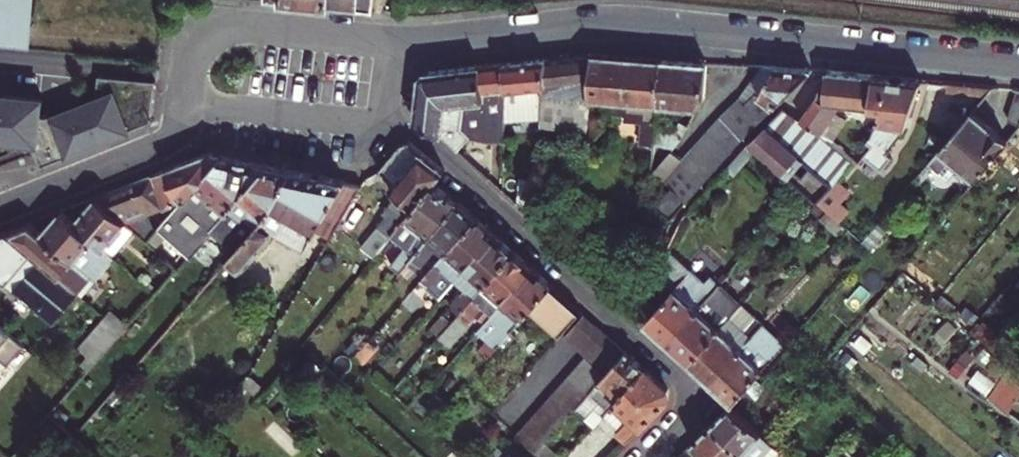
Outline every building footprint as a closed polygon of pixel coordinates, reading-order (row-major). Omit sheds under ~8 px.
[(32,22),(36,22),(38,0),(0,0),(0,18),(32,22)] [(304,2),(376,11),(378,0),(286,0),(304,2)] [(32,22),(0,18),(0,41),(30,44),(32,22)] [(611,101),(616,54),(594,53),(546,57),(541,116),(540,124),(585,128),(587,105),(576,104),(577,97),(588,98),(611,101)] [(657,105),(662,58),(616,54),(611,101),(610,113),(625,114),(625,120),(641,121),(640,143),(653,144),(656,117),(657,105)] [(541,116),(546,57),(502,62),(505,90),(504,121),(521,118),(520,105),(532,103),(533,117),(541,116)] [(706,62),(662,58),(657,105),(696,109),(706,62)] [(443,136),(458,150),(472,136),(488,141),(504,140),(504,121),(505,90),(502,62),(425,70),(419,75),(414,121),(443,134),(443,136)] [(810,70),(762,66),(743,92),(682,159),(672,151),(654,170),(672,185),(688,199),(729,153),(810,70)] [(842,104),(868,107),(872,76),(826,72),(824,86),(820,87),(816,98),(801,120),(831,142),(846,119),(837,112),(842,104)] [(920,81),(872,76),(868,107),(882,108),(877,122),(869,135),(865,141),(871,146),(864,155),(880,169),(890,157),(885,153),(903,128),(920,81)] [(114,86),(51,112),(66,153),(131,127),(114,86)] [(0,89),(0,138),(39,141),(42,93),(0,89)] [(1016,89),(1007,119),(1018,124),(1018,89),(1016,89)] [(587,105),(588,98),(577,97),(576,104),(587,105)] [(831,142),(801,120),(782,108),(748,142),(755,148),(816,201),(834,180),(852,159),(831,142)] [(967,187),(974,179),(1006,139),(972,110),(932,157),(967,187)] [(672,146),(688,124),(680,121),(674,131),(665,129),(666,118),(656,117),(653,144),(672,146)] [(1018,136),(1018,124),(1010,135),(1018,136)] [(858,135),(865,141),(869,135),(862,130),(858,135)] [(391,235),(434,181),(443,171),(409,142),(398,146),(380,172),(386,177),(383,181),(395,191),(391,196),(391,202),(381,213),(385,217),(361,246),(373,257),(391,235)] [(755,148),(748,142),(726,168),(733,174),(755,148)] [(151,173),(164,208),(173,205),(175,207),(223,153),(209,150),(151,173)] [(246,220),(254,226),(302,171),(223,153),(175,207),(158,228),(167,235),(190,256),(215,228),(219,231),(217,234),(222,239),(239,219),(246,220)] [(302,171),(254,226),(224,261),(237,272),(273,231),(305,250),(316,230),(331,238),(361,185),(302,171)] [(134,229),(147,240),(158,228),(153,212),(164,208),(151,173),(96,196),(134,229)] [(520,177),(518,203),(532,216),(536,179),(520,177)] [(858,201),(834,180),(816,201),(825,210),(839,222),(858,201)] [(458,202),(434,181),(391,235),(404,247),(395,257),(398,259),(391,266),(399,273),(406,264),(458,202)] [(688,199),(672,185),(656,203),(671,218),(688,199)] [(74,220),(111,253),(112,254),(134,229),(96,196),(94,197),(74,220)] [(809,209),(818,218),(825,210),(816,201),(809,209)] [(446,250),(475,217),(458,202),(406,264),(414,270),(418,265),(422,265),(439,244),(446,250)] [(8,232),(78,292),(84,285),(92,292),(101,282),(93,275),(111,253),(74,220),(62,210),(58,211),(41,231),(32,222),(8,232)] [(837,235),(845,227),(839,222),(825,210),(818,218),(837,235)] [(453,280),(494,234),(475,217),(446,250),(420,279),(440,296),(448,286),(453,280)] [(879,237),(887,228),(879,221),(871,230),(879,237)] [(156,248),(167,235),(158,228),(147,240),(156,248)] [(861,241),(870,248),(879,237),(871,230),(861,241)] [(78,292),(8,232),(0,235),(0,306),(15,290),(51,322),(78,292)] [(450,304),(459,312),(513,251),(494,234),(453,280),(463,289),(458,295),(450,304)] [(492,314),(533,268),(513,251),(459,312),(452,321),(439,335),(448,343),(482,305),(492,314)] [(93,275),(101,282),(120,260),(112,254),(111,253),(93,275)] [(177,266),(167,258),(159,267),(168,276),(177,266)] [(698,262),(686,275),(700,287),(711,275),(698,262)] [(681,280),(662,263),(646,318),(668,338),(719,282),(715,278),(711,275),(700,287),(686,275),(681,280)] [(531,308),(561,334),(581,310),(533,268),(492,314),(477,331),(487,339),(479,349),(488,357),(500,343),(505,348),(518,334),(513,329),(531,308)] [(715,278),(719,282),(725,275),(722,272),(715,278)] [(719,282),(668,338),(690,359),(730,315),(717,304),(726,295),(738,281),(728,273),(725,275),(719,282)] [(448,286),(458,295),(463,289),(453,280),(448,286)] [(717,304),(730,315),(738,306),(726,295),(717,304)] [(690,359),(712,379),(763,322),(741,302),(738,306),(730,315),(690,359)] [(121,330),(128,322),(112,308),(105,315),(121,330)] [(430,327),(439,335),(452,321),(442,313),(430,327)] [(577,404),(585,395),(594,385),(603,375),(605,372),(625,350),(615,340),(584,314),(563,337),(585,356),(515,433),(535,451),(544,441),(546,439),(575,407),(577,404)] [(87,368),(121,330),(105,315),(79,345),(82,348),(74,357),(87,368)] [(734,399),(773,356),(760,344),(772,330),(763,322),(712,379),(734,399)] [(10,367),(26,348),(0,325),(0,358),(10,367)] [(340,343),(346,348),(359,332),(353,327),(340,343)] [(353,355),(361,363),(376,346),(368,338),(353,355)] [(604,414),(613,404),(646,368),(625,350),(605,372),(603,375),(594,385),(585,395),(577,404),(575,407),(584,415),(594,405),(604,414)] [(668,388),(646,368),(613,404),(629,418),(619,428),(615,433),(625,442),(668,397),(668,388)] [(405,373),(391,389),(398,396),(412,380),(405,373)] [(410,407),(416,413),(436,391),(429,386),(410,407)] [(604,414),(619,428),(629,418),(613,404),(604,414)] [(584,415),(594,424),(604,414),(594,405),(584,415)] [(730,406),(713,423),(750,456),(752,456),(768,440),(730,406)] [(713,423),(693,443),(709,456),(750,456),(713,423)] [(565,456),(546,439),(544,441),(535,451),(541,456),(564,456),(565,456)] [(779,450),(768,440),(752,456),(772,456),(779,450)] [(681,456),(682,456),(709,456),(693,443),(681,456)] [(10,456),(0,448),(0,456),(10,456)]
